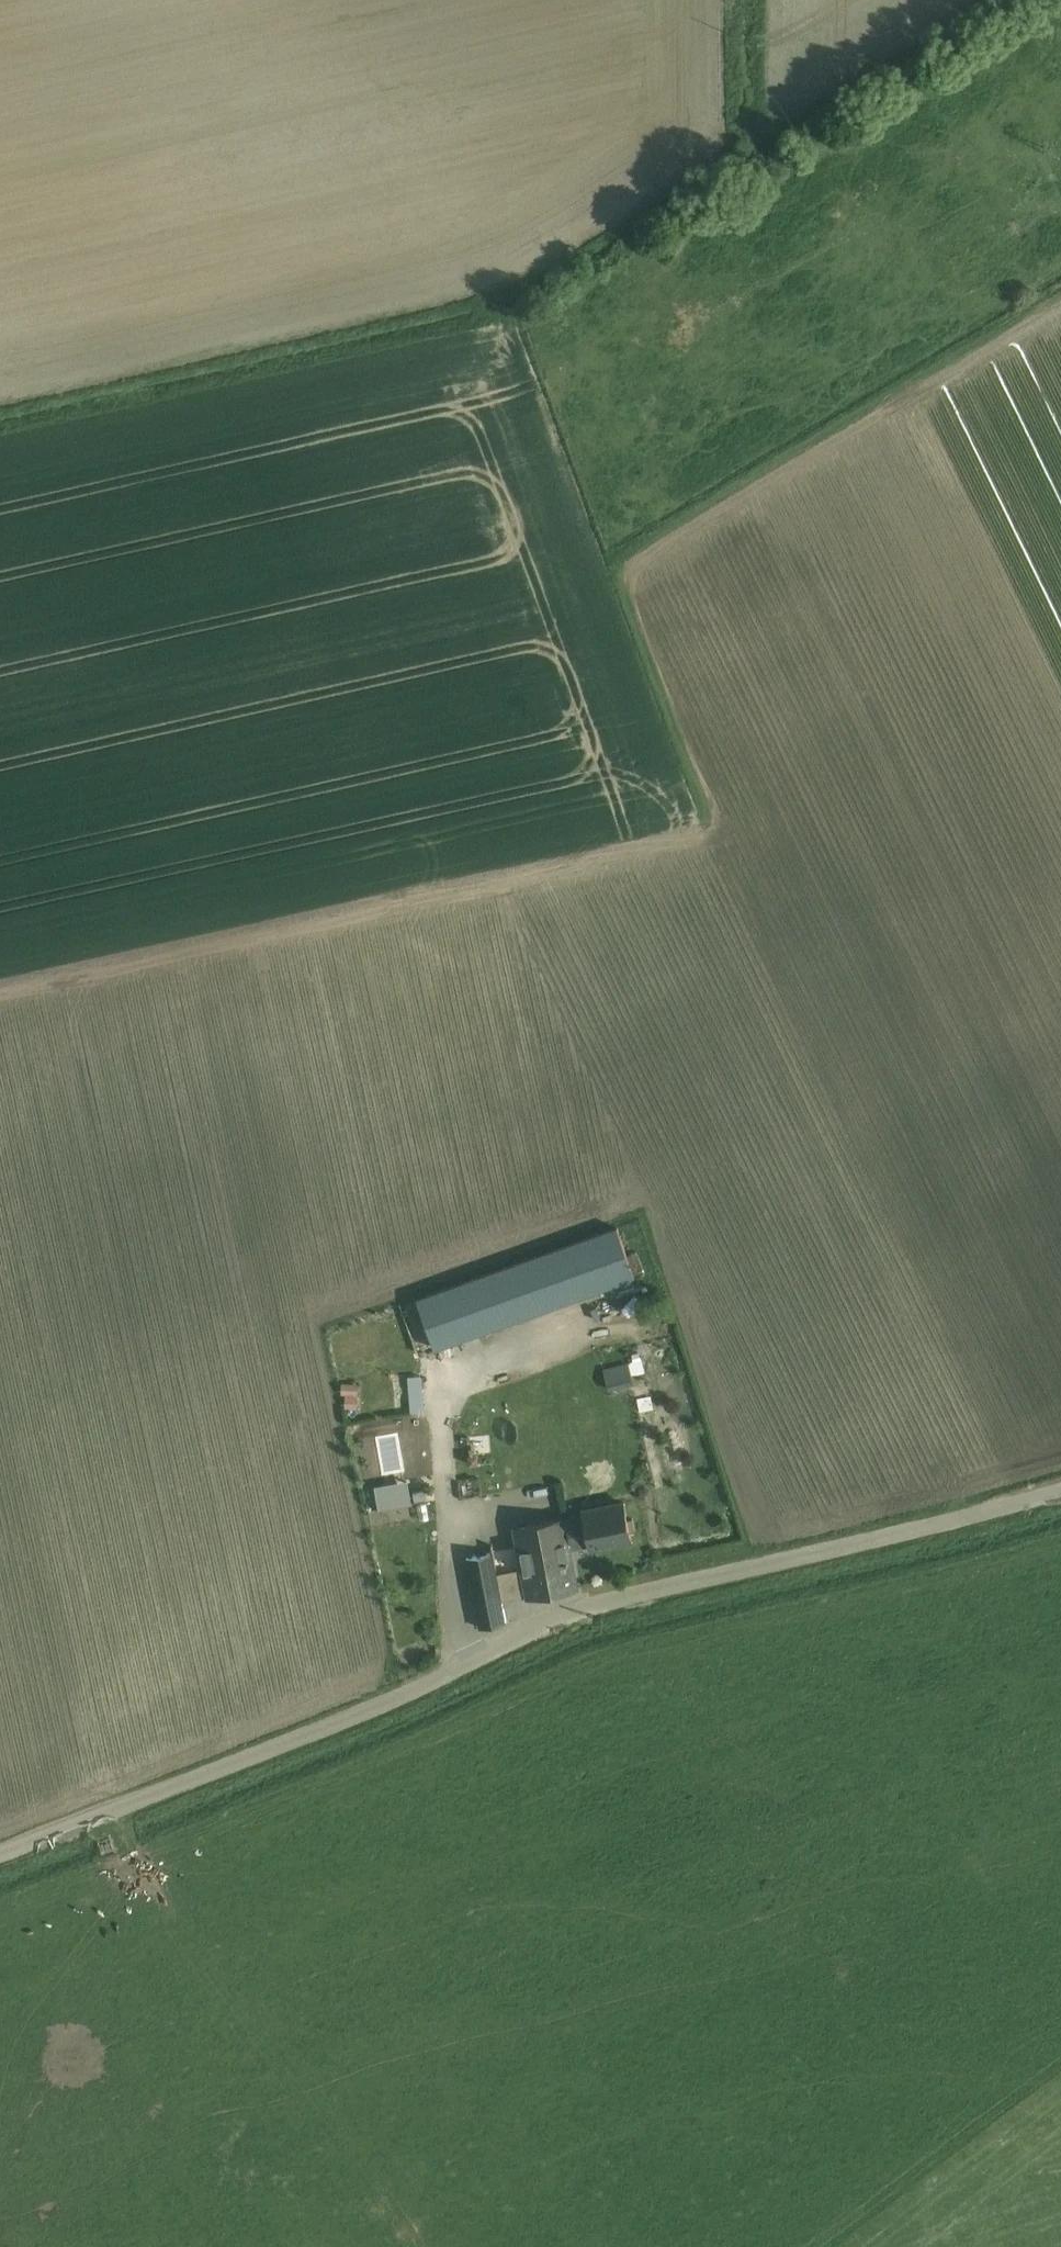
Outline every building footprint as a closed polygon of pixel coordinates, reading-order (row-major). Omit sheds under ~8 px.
[(618,1228),(477,1278),(494,1327),(635,1277),(618,1228)] [(477,1278),(417,1299),(435,1349),(494,1327),(477,1278)] [(628,1365),(605,1371),(609,1389),(633,1383),(628,1365)] [(425,1373),(411,1374),(413,1411),(427,1410),(425,1373)] [(382,1510),(416,1501),(410,1477),(376,1485),(382,1510)] [(623,1503),(582,1511),(584,1517),(562,1521),(567,1548),(589,1544),(590,1547),(631,1539),(623,1503)] [(562,1519),(516,1528),(524,1568),(529,1596),(575,1587),(567,1548),(562,1521),(562,1519)] [(492,1553),(466,1558),(479,1628),(506,1621),(502,1601),(496,1573),(491,1545),(490,1545),(492,1553)] [(524,1568),(496,1573),(502,1601),(529,1596),(524,1568)]
